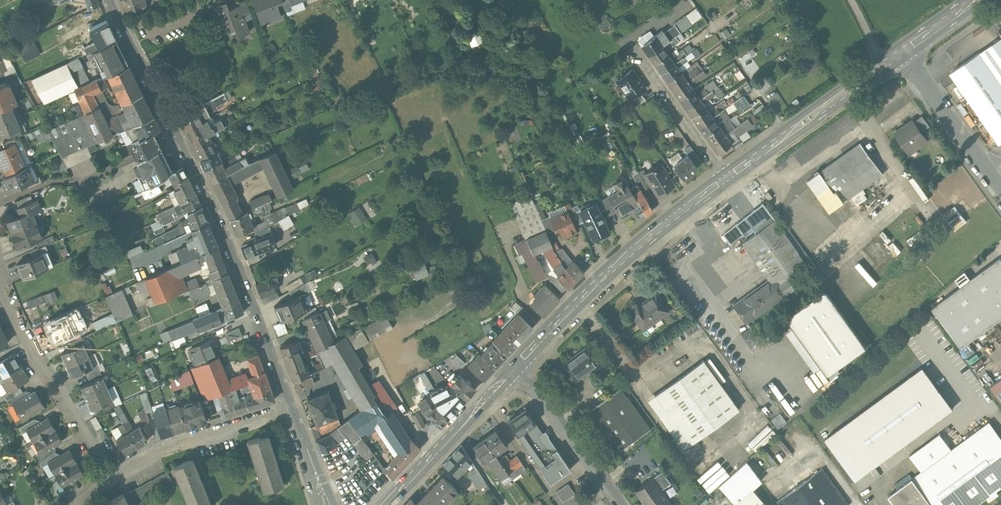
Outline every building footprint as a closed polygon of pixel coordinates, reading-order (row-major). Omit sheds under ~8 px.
[(97,0),(90,0),(86,2),(88,9),(99,4),(97,0)] [(124,11),(145,3),(144,0),(120,0),(124,11)] [(260,25),(281,17),(276,5),(274,0),(263,0),(260,1),(260,0),(250,0),(260,25)] [(240,6),(243,15),(250,12),(245,1),(238,4),(239,6),(240,6)] [(226,3),(213,8),(221,29),(227,27),(228,32),(235,29),(237,36),(248,32),(242,16),(243,15),(240,6),(239,6),(229,10),(226,3)] [(675,25),(680,32),(691,25),(685,16),(674,24),(675,25)] [(97,43),(99,48),(116,41),(106,21),(89,29),(97,43)] [(656,36),(642,46),(648,55),(675,36),(680,32),(675,25),(663,33),(656,37),(656,36)] [(467,33),(473,48),(484,43),(479,29),(467,33)] [(91,52),(99,48),(97,43),(94,44),(84,48),(78,36),(65,43),(74,60),(87,54),(91,52)] [(675,36),(648,55),(655,64),(668,54),(666,50),(679,41),(675,36)] [(18,46),(25,61),(41,54),(34,39),(18,46)] [(980,53),(1000,84),(1000,39),(980,53)] [(108,75),(129,65),(116,41),(99,48),(91,52),(103,77),(108,75)] [(697,48),(691,52),(695,56),(700,53),(697,48)] [(949,74),(997,144),(1000,142),(1000,84),(980,53),(949,74)] [(668,54),(655,64),(661,73),(675,63),(672,60),(668,54)] [(672,60),(675,63),(682,58),(679,55),(672,60)] [(675,63),(661,73),(667,82),(681,72),(678,67),(687,61),(684,57),(682,58),(675,63)] [(74,90),(90,83),(78,58),(31,80),(43,104),(74,90)] [(108,75),(121,103),(142,93),(129,65),(108,75)] [(681,72),(667,82),(673,91),(700,72),(697,68),(696,67),(684,76),(681,72)] [(645,88),(631,70),(616,80),(629,99),(630,99),(640,92),(645,88)] [(700,72),(673,91),(680,100),(694,90),(691,86),(706,75),(703,70),(700,72)] [(5,76),(8,84),(9,83),(9,84),(20,80),(16,72),(5,76)] [(103,77),(96,80),(101,91),(107,88),(103,77)] [(87,146),(123,130),(153,117),(142,93),(121,103),(125,111),(118,115),(118,113),(109,117),(110,118),(105,121),(93,95),(101,91),(96,80),(90,83),(74,90),(85,114),(47,131),(62,157),(87,146)] [(703,89),(704,90),(707,94),(712,90),(717,87),(713,82),(703,89)] [(17,104),(9,84),(9,83),(8,84),(0,87),(0,110),(11,106),(17,104)] [(694,90),(680,100),(686,109),(707,94),(704,90),(697,95),(694,90)] [(629,99),(627,100),(633,109),(645,100),(640,92),(630,99),(629,99)] [(707,94),(686,109),(692,118),(706,108),(703,103),(710,98),(707,94)] [(185,130),(202,122),(198,116),(216,107),(212,99),(178,117),(185,130)] [(724,109),(728,114),(737,108),(733,103),(724,109)] [(11,106),(0,110),(0,123),(15,117),(11,106)] [(706,108),(692,118),(699,127),(712,117),(710,113),(706,108)] [(710,113),(712,117),(719,112),(717,108),(710,113)] [(712,117),(699,127),(705,136),(719,126),(715,121),(722,116),(723,118),(728,114),(724,109),(719,112),(712,117)] [(15,117),(0,123),(0,137),(6,135),(20,129),(15,117)] [(148,135),(153,133),(154,132),(152,129),(158,126),(153,117),(123,130),(129,143),(133,141),(139,137),(140,139),(147,135),(148,135)] [(191,144),(208,135),(226,126),(223,119),(205,128),(202,122),(185,130),(191,144)] [(927,140),(913,120),(903,127),(904,129),(896,135),(909,152),(914,148),(915,149),(927,140)] [(719,126),(705,136),(711,144),(725,135),(723,131),(719,126)] [(723,131),(725,135),(732,130),(730,126),(723,131)] [(20,129),(6,135),(8,139),(16,136),(22,134),(20,129)] [(732,130),(725,135),(728,138),(735,133),(732,130)] [(128,144),(133,154),(132,154),(133,158),(135,161),(137,160),(160,149),(159,145),(153,133),(148,135),(147,135),(140,139),(139,137),(133,141),(129,143),(128,144)] [(200,160),(217,152),(208,135),(191,144),(200,160)] [(725,135),(711,144),(718,154),(732,144),(728,138),(725,135)] [(14,144),(14,145),(18,143),(16,136),(8,139),(3,141),(6,148),(14,144)] [(860,143),(819,173),(829,187),(821,194),(820,193),(817,195),(830,213),(883,174),(860,143)] [(25,168),(14,145),(14,144),(6,148),(0,150),(0,159),(8,176),(25,168)] [(87,146),(62,157),(67,168),(92,157),(87,146)] [(687,156),(694,166),(701,161),(691,147),(684,151),(687,156)] [(172,157),(165,154),(164,155),(160,149),(137,160),(140,166),(133,169),(144,191),(146,190),(157,183),(159,181),(166,176),(168,174),(178,169),(172,157)] [(217,152),(200,160),(204,170),(221,161),(222,161),(217,152)] [(242,167),(229,174),(234,182),(263,166),(278,197),(293,190),(274,152),(246,165),(242,167)] [(687,156),(674,166),(683,179),(697,169),(694,166),(687,156)] [(211,183),(225,175),(227,175),(229,174),(242,167),(239,162),(228,167),(229,168),(225,170),(221,161),(204,170),(211,183)] [(303,179),(301,172),(310,168),(308,162),(288,169),(293,183),(303,179)] [(646,174),(645,175),(652,186),(658,195),(673,186),(660,166),(646,174)] [(28,167),(25,168),(8,176),(2,178),(8,191),(26,183),(33,180),(33,179),(28,167)] [(176,190),(190,182),(182,167),(178,169),(168,174),(166,176),(169,181),(171,180),(176,190)] [(637,185),(637,184),(641,192),(652,186),(645,175),(646,174),(643,169),(632,176),(637,185)] [(829,187),(819,173),(810,180),(820,193),(821,194),(829,187)] [(227,214),(238,208),(235,201),(238,200),(225,175),(211,183),(227,214)] [(33,180),(26,183),(29,188),(42,183),(39,176),(33,179),(33,180)] [(624,179),(613,185),(617,193),(608,198),(616,212),(618,216),(638,205),(629,189),(624,179)] [(152,201),(156,199),(154,195),(164,189),(160,184),(161,184),(159,181),(157,183),(146,190),(152,201)] [(180,204),(196,195),(190,182),(176,190),(167,195),(170,201),(177,197),(180,204)] [(629,189),(638,205),(645,216),(652,211),(641,192),(637,184),(637,185),(629,189)] [(769,192),(764,195),(768,201),(773,198),(769,192)] [(191,212),(201,207),(196,195),(180,204),(173,208),(176,214),(171,216),(173,219),(177,218),(177,216),(189,209),(191,212)] [(18,207),(33,201),(30,196),(16,202),(18,207)] [(259,206),(260,205),(261,206),(265,203),(263,197),(257,198),(249,202),(252,209),(259,206)] [(600,202),(604,210),(607,216),(616,212),(608,198),(608,197),(600,202)] [(594,203),(599,212),(604,210),(600,202),(599,199),(593,201),(594,203)] [(6,221),(11,232),(35,222),(35,223),(36,222),(33,214),(39,212),(34,201),(33,201),(18,207),(17,208),(20,216),(6,221)] [(369,201),(349,211),(357,225),(376,216),(369,201)] [(599,212),(594,203),(580,210),(585,221),(593,239),(599,237),(599,239),(606,236),(605,234),(608,232),(599,212)] [(756,233),(775,220),(764,203),(744,218),(753,230),(756,233)] [(956,229),(968,220),(955,204),(943,213),(956,229)] [(585,221),(580,210),(577,205),(572,207),(579,224),(585,221)] [(237,236),(253,229),(249,218),(261,213),(259,206),(252,209),(242,215),(230,220),(231,221),(237,236)] [(192,231),(208,223),(201,207),(191,212),(188,214),(191,221),(188,222),(189,223),(173,231),(177,238),(183,235),(192,231)] [(786,213),(795,225),(804,218),(795,207),(786,213)] [(230,220),(242,215),(238,208),(227,214),(230,221),(231,221),(230,220)] [(550,218),(550,219),(555,230),(559,228),(562,236),(575,231),(566,211),(550,218)] [(845,222),(853,233),(863,226),(854,215),(845,222)] [(744,218),(723,234),(731,244),(744,234),(745,236),(753,230),(744,218)] [(547,234),(555,230),(550,219),(542,223),(543,224),(545,231),(547,234)] [(807,264),(775,220),(756,233),(753,230),(745,236),(748,239),(742,243),(769,280),(774,287),(778,285),(788,277),(807,264)] [(35,222),(11,232),(17,248),(42,238),(35,223),(35,222)] [(258,233),(268,227),(266,222),(255,226),(258,233)] [(202,255),(218,248),(208,223),(192,231),(200,250),(202,255)] [(526,240),(545,231),(543,224),(522,234),(525,240),(526,240)] [(809,224),(799,229),(806,241),(815,236),(809,224)] [(271,246),(276,244),(271,235),(272,234),(268,227),(258,233),(254,234),(256,237),(247,241),(248,244),(241,247),(245,257),(271,247),(271,246)] [(545,231),(526,240),(533,254),(551,245),(547,234),(545,231)] [(185,240),(183,235),(177,238),(168,242),(171,248),(166,250),(167,252),(180,247),(178,244),(185,240)] [(36,243),(38,249),(45,246),(55,242),(52,236),(36,243)] [(537,262),(533,254),(526,240),(525,240),(520,243),(524,252),(522,253),(536,282),(545,278),(542,270),(538,262),(537,262)] [(126,250),(129,256),(143,249),(140,243),(126,250)] [(822,243),(812,249),(821,261),(831,255),(822,243)] [(33,251),(35,256),(42,253),(42,254),(48,252),(45,246),(38,249),(33,251)] [(202,255),(197,257),(199,262),(206,259),(214,279),(228,274),(218,248),(202,255)] [(202,255),(200,250),(196,249),(179,257),(182,263),(197,257),(202,255)] [(564,257),(565,256),(561,249),(554,252),(559,260),(561,264),(564,262),(562,258),(564,257)] [(23,279),(48,268),(42,254),(42,253),(35,256),(16,264),(23,279)] [(199,262),(197,257),(182,263),(146,279),(156,303),(181,292),(181,293),(187,291),(180,275),(193,269),(193,268),(200,265),(199,262)] [(584,273),(572,262),(570,264),(564,257),(562,258),(564,262),(561,264),(565,269),(576,281),(584,273)] [(999,258),(970,279),(971,280),(932,308),(961,347),(1000,318),(1000,260),(999,258)] [(576,281),(565,269),(561,264),(559,260),(553,264),(558,271),(556,273),(558,276),(557,277),(568,289),(576,281)] [(424,262),(412,268),(417,278),(429,272),(424,262)] [(837,264),(828,270),(833,279),(843,273),(837,264)] [(224,308),(239,302),(228,274),(214,279),(212,280),(217,293),(218,292),(224,308)] [(256,284),(261,298),(276,292),(273,283),(279,281),(277,276),(256,284)] [(837,283),(849,301),(859,294),(847,276),(837,283)] [(800,293),(788,277),(778,285),(785,295),(789,301),(800,293)] [(769,280),(733,305),(746,323),(785,295),(778,285),(774,287),(769,280)] [(304,284),(290,292),(293,299),(300,295),(300,296),(307,293),(304,284)] [(559,299),(544,285),(534,296),(536,298),(530,304),(542,316),(559,299)] [(28,311),(57,297),(53,288),(24,302),(28,311)] [(133,315),(121,289),(105,297),(117,322),(133,315)] [(827,291),(788,319),(828,376),(868,348),(827,291)] [(628,310),(629,312),(642,330),(668,311),(654,293),(640,304),(639,303),(637,302),(635,302),(634,302),(632,303),(630,304),(629,305),(629,307),(628,308),(628,310)] [(293,299),(274,307),(281,322),(307,310),(300,296),(300,295),(293,299)] [(213,325),(244,313),(239,302),(224,308),(192,321),(198,331),(213,325)] [(518,315),(532,327),(537,322),(521,307),(516,313),(518,315)] [(75,310),(46,324),(54,342),(84,329),(75,310)] [(44,323),(52,319),(48,312),(32,320),(38,333),(47,329),(44,323)] [(318,312),(303,319),(309,331),(324,324),(318,312)] [(363,324),(370,338),(393,327),(386,313),(363,324)] [(532,327),(518,315),(508,325),(522,338),(532,327)] [(198,331),(192,321),(167,332),(172,341),(198,331)] [(275,324),(278,335),(288,331),(284,321),(275,324)] [(324,324),(309,331),(317,349),(324,346),(332,342),(324,324)] [(482,327),(485,334),(492,330),(490,325),(482,327)] [(522,338),(508,325),(497,338),(496,337),(497,335),(492,330),(485,334),(493,341),(507,354),(522,338)] [(742,335),(751,348),(761,340),(752,328),(742,335)] [(225,335),(228,342),(242,336),(239,329),(225,335)] [(361,365),(344,336),(332,342),(324,346),(334,363),(342,376),(358,367),(361,365)] [(197,366),(216,358),(209,341),(190,349),(197,366)] [(507,354),(493,341),(481,355),(495,368),(507,354)] [(308,375),(296,342),(280,348),(293,382),(297,380),(308,375)] [(83,344),(61,353),(67,365),(88,355),(83,344)] [(325,367),(334,363),(324,346),(317,349),(316,350),(325,367)] [(589,346),(560,367),(572,383),(591,368),(589,365),(598,358),(589,346)] [(21,367),(14,355),(0,363),(0,379),(21,367)] [(88,355),(67,365),(72,376),(93,366),(88,355)] [(252,376),(247,378),(249,384),(252,391),(254,397),(271,391),(264,372),(264,373),(258,355),(246,360),(252,376)] [(452,360),(461,368),(465,363),(456,355),(452,360)] [(495,368),(481,355),(469,368),(483,380),(495,368)] [(228,391),(232,390),(229,382),(228,379),(218,357),(216,358),(197,366),(190,370),(201,402),(219,395),(228,391)] [(738,409),(703,360),(654,395),(689,444),(738,409)] [(21,367),(0,379),(8,392),(28,380),(21,367)] [(358,367),(342,376),(362,410),(375,401),(372,396),(375,395),(358,367)] [(953,408),(922,367),(824,440),(855,481),(953,408)] [(297,380),(293,382),(297,393),(304,390),(303,389),(315,384),(314,382),(319,377),(317,371),(311,374),(311,375),(297,381),(297,380)] [(228,379),(232,390),(235,388),(241,387),(249,384),(247,378),(245,373),(228,379)] [(466,380),(459,374),(449,385),(464,400),(475,389),(470,384),(470,383),(470,382),(468,380),(466,380)] [(102,376),(80,386),(86,399),(108,389),(102,376)] [(1000,400),(1000,377),(990,386),(1000,400)] [(243,394),(252,391),(249,384),(241,387),(243,394)] [(10,400),(22,392),(19,387),(4,396),(7,401),(10,400)] [(430,392),(440,409),(445,402),(437,388),(434,389),(433,387),(431,388),(432,390),(430,392)] [(232,400),(236,413),(248,409),(245,400),(240,402),(235,388),(232,390),(228,391),(232,400)] [(650,428),(620,388),(588,412),(618,452),(650,428)] [(108,389),(86,399),(91,411),(113,401),(108,389)] [(226,416),(236,413),(232,400),(228,391),(219,395),(226,416)] [(255,397),(245,400),(248,409),(274,401),(271,391),(254,397),(255,397)] [(23,392),(22,392),(10,400),(13,406),(16,404),(26,398),(23,392)] [(144,409),(146,412),(152,410),(145,392),(140,395),(144,409)] [(328,392),(307,400),(317,425),(337,417),(334,409),(336,408),(335,404),(333,405),(328,392)] [(464,401),(455,392),(445,402),(440,409),(448,418),(464,401)] [(33,394),(26,398),(16,404),(24,418),(41,408),(33,394)] [(440,409),(436,405),(431,396),(418,403),(419,404),(420,403),(427,415),(425,415),(426,417),(429,415),(440,427),(448,418),(440,409)] [(199,400),(179,407),(186,429),(207,421),(199,400)] [(410,440),(391,411),(385,415),(381,408),(375,401),(362,410),(348,419),(368,446),(372,443),(365,430),(377,422),(395,449),(399,452),(410,440)] [(385,415),(391,411),(387,404),(381,408),(385,415)] [(178,406),(166,410),(174,432),(186,429),(179,407),(178,406)] [(526,408),(507,421),(517,435),(533,424),(535,422),(526,408)] [(144,425),(149,422),(146,412),(144,409),(137,412),(144,425)] [(174,432),(166,410),(153,414),(161,437),(174,432)] [(139,426),(132,430),(122,413),(118,416),(123,424),(136,447),(147,441),(143,434),(146,433),(142,427),(140,429),(139,426)] [(96,417),(90,419),(96,430),(102,427),(96,417)] [(33,420),(20,428),(23,433),(27,431),(36,426),(33,420)] [(36,426),(27,431),(34,442),(52,431),(48,424),(47,425),(47,424),(47,423),(47,422),(46,421),(45,421),(44,421),(36,426)] [(757,450),(774,430),(765,422),(748,442),(757,450)] [(951,450),(939,434),(930,441),(926,436),(906,451),(921,471),(888,496),(895,504),(977,504),(986,498),(989,501),(998,494),(995,491),(1000,487),(1000,438),(989,422),(951,450)] [(136,447),(123,424),(118,427),(123,435),(117,438),(119,442),(116,443),(119,449),(122,447),(125,453),(136,447)] [(570,469),(548,436),(543,439),(533,424),(518,435),(540,467),(543,472),(542,472),(550,483),(569,469),(570,470),(570,469)] [(506,446),(495,430),(484,438),(495,454),(498,459),(508,473),(521,464),(516,456),(509,461),(505,455),(502,457),(498,452),(506,446)] [(56,439),(52,431),(34,442),(40,454),(50,448),(57,444),(58,443),(58,442),(58,441),(57,440),(56,440),(56,439)] [(267,435),(248,441),(264,491),(283,485),(267,435)] [(328,435),(315,440),(320,453),(331,449),(336,445),(328,435)] [(495,454),(484,438),(472,446),(477,453),(474,454),(478,461),(481,459),(483,462),(491,457),(495,462),(498,459),(495,454)] [(399,452),(384,468),(392,478),(420,448),(410,439),(410,440),(399,452)] [(461,445),(448,458),(457,473),(471,460),(461,445)] [(53,453),(50,448),(40,454),(36,456),(39,461),(53,453)] [(56,459),(53,453),(39,461),(43,468),(49,464),(48,464),(56,459)] [(65,454),(56,459),(48,464),(49,464),(55,475),(73,464),(69,457),(68,458),(69,457),(69,456),(68,456),(68,455),(67,454),(66,454),(65,454)] [(192,459),(173,467),(189,504),(211,504),(192,459)] [(508,473),(498,459),(495,462),(492,464),(502,477),(508,473)] [(753,490),(762,483),(746,461),(718,486),(735,504),(766,504),(753,490)] [(78,471),(73,464),(55,475),(61,486),(78,477),(78,476),(79,476),(79,475),(79,474),(79,473),(78,473),(78,472),(77,472),(78,471)] [(476,486),(484,480),(474,465),(472,466),(473,469),(467,473),(476,486)] [(822,469),(777,503),(778,504),(848,504),(822,469)] [(167,472),(130,493),(136,503),(173,483),(167,472)] [(662,472),(656,476),(664,486),(669,482),(662,472)] [(415,504),(416,504),(442,504),(457,490),(443,475),(415,504)] [(651,479),(636,491),(646,504),(670,504),(651,479)] [(567,484),(556,492),(562,501),(574,493),(567,484)] [(13,501),(7,504),(0,492),(0,504),(15,504),(13,501)] [(105,504),(106,504),(129,504),(123,494),(105,504)]
